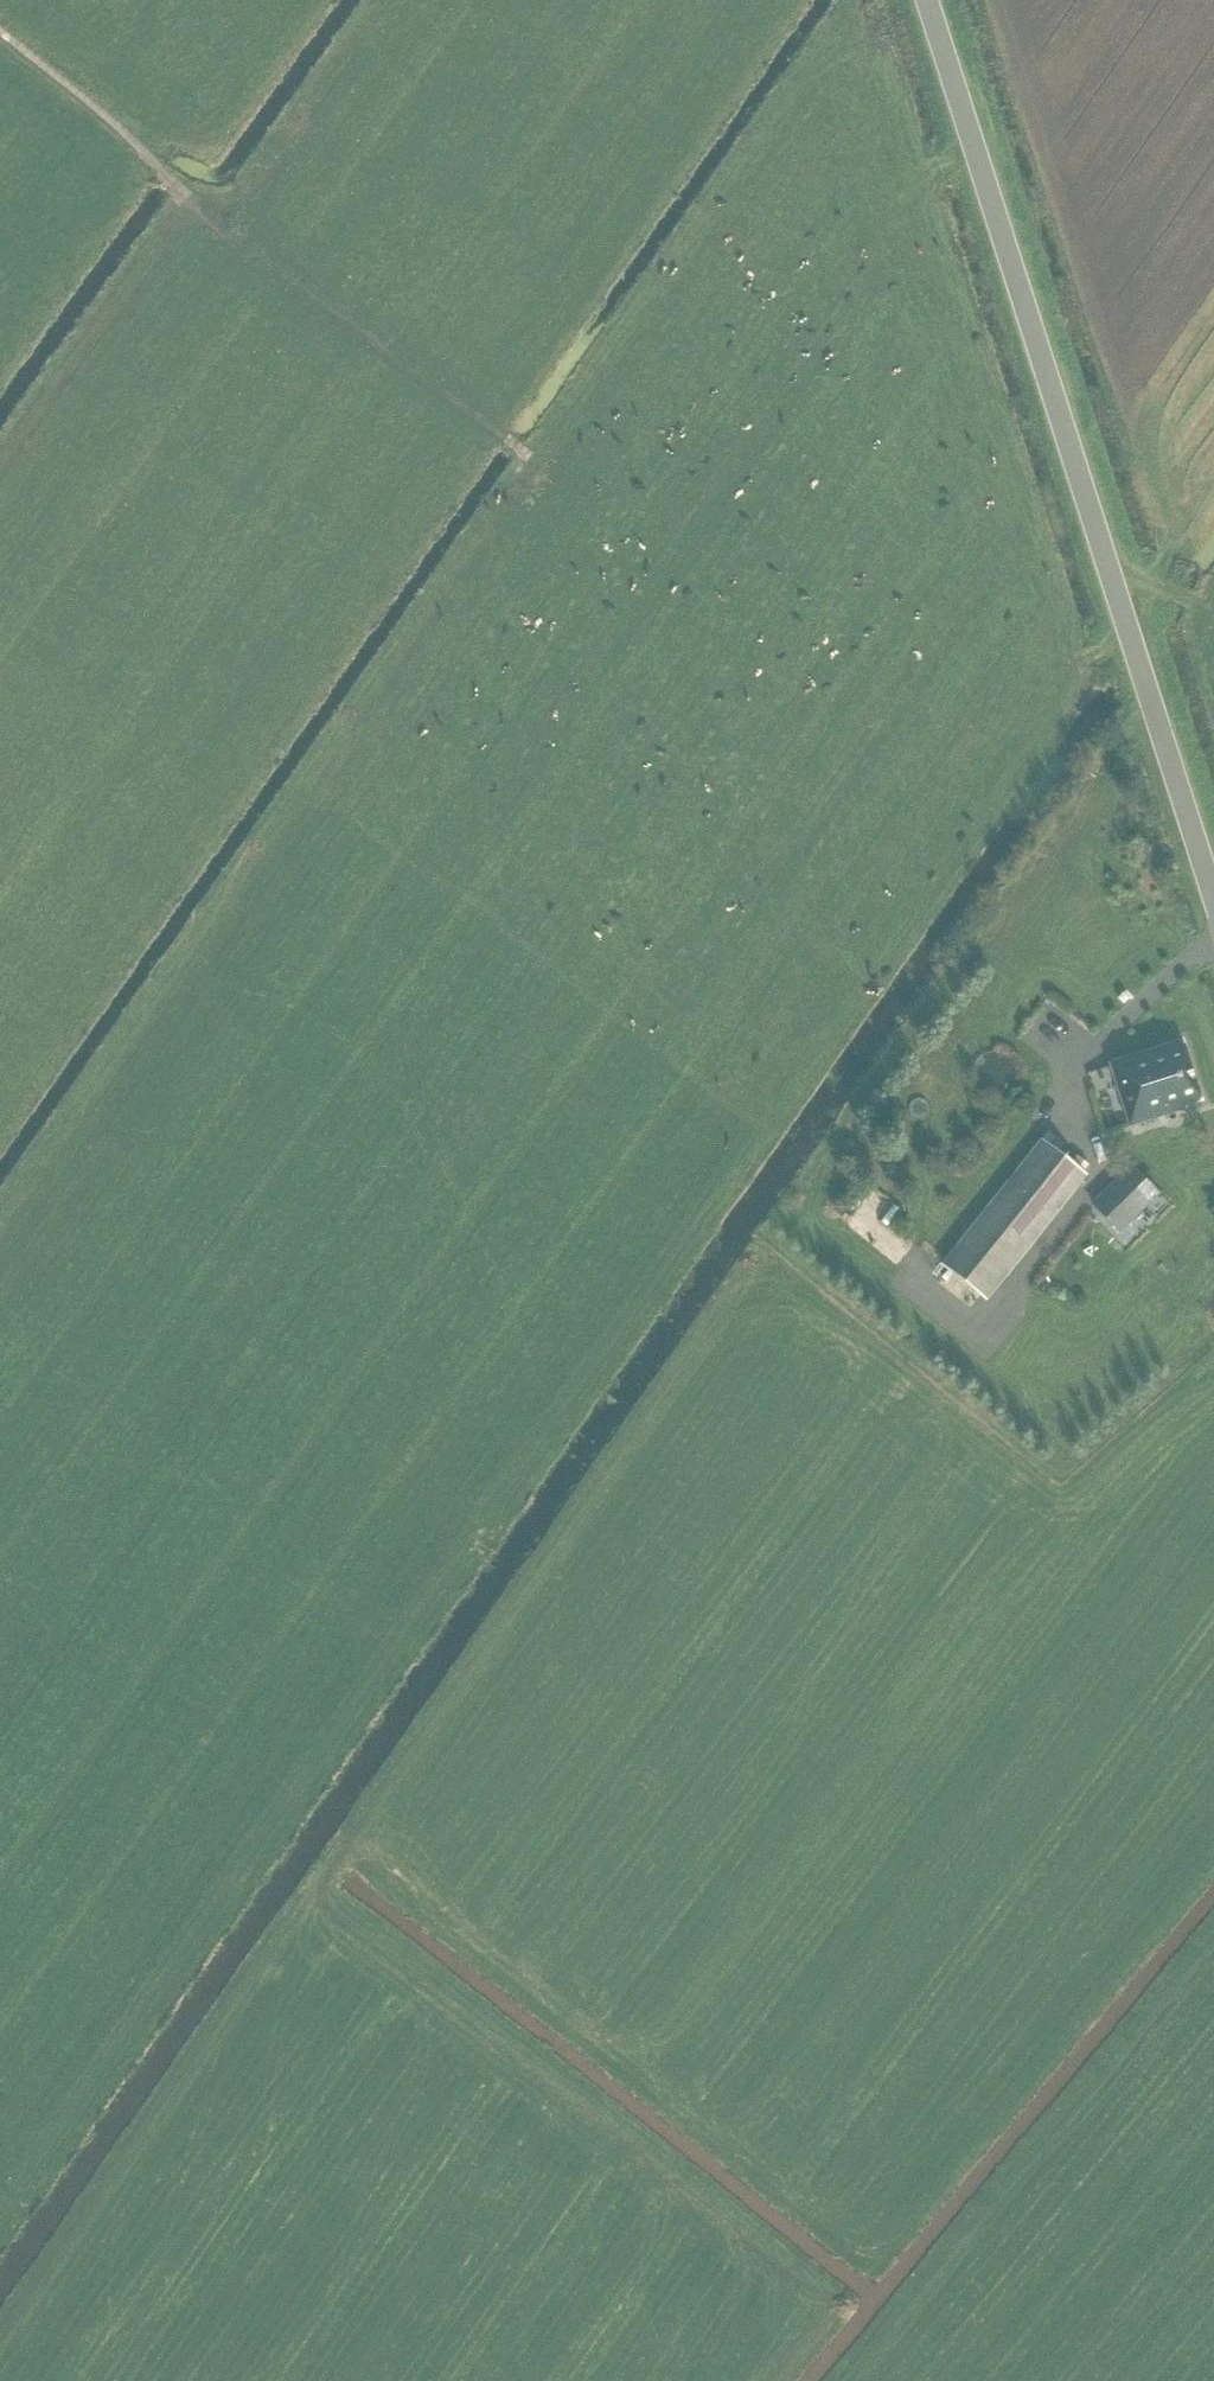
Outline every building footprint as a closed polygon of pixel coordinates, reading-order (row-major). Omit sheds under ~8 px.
[(1183,1106),(1182,1104),(1199,1099),(1180,1042),(1111,1064),(1125,1105),(1127,1105),(1133,1123),(1183,1106)] [(992,1097),(1001,1096),(1009,1091),(1014,1084),(1017,1075),(1015,1066),(1010,1059),(1003,1055),(995,1053),(987,1054),(980,1058),(975,1065),(972,1073),(973,1081),(976,1089),(983,1094),(992,1097)] [(985,1299),(1085,1174),(1041,1139),(941,1264),(985,1299)] [(1116,1233),(1159,1192),(1132,1165),(1089,1206),(1116,1233)]
